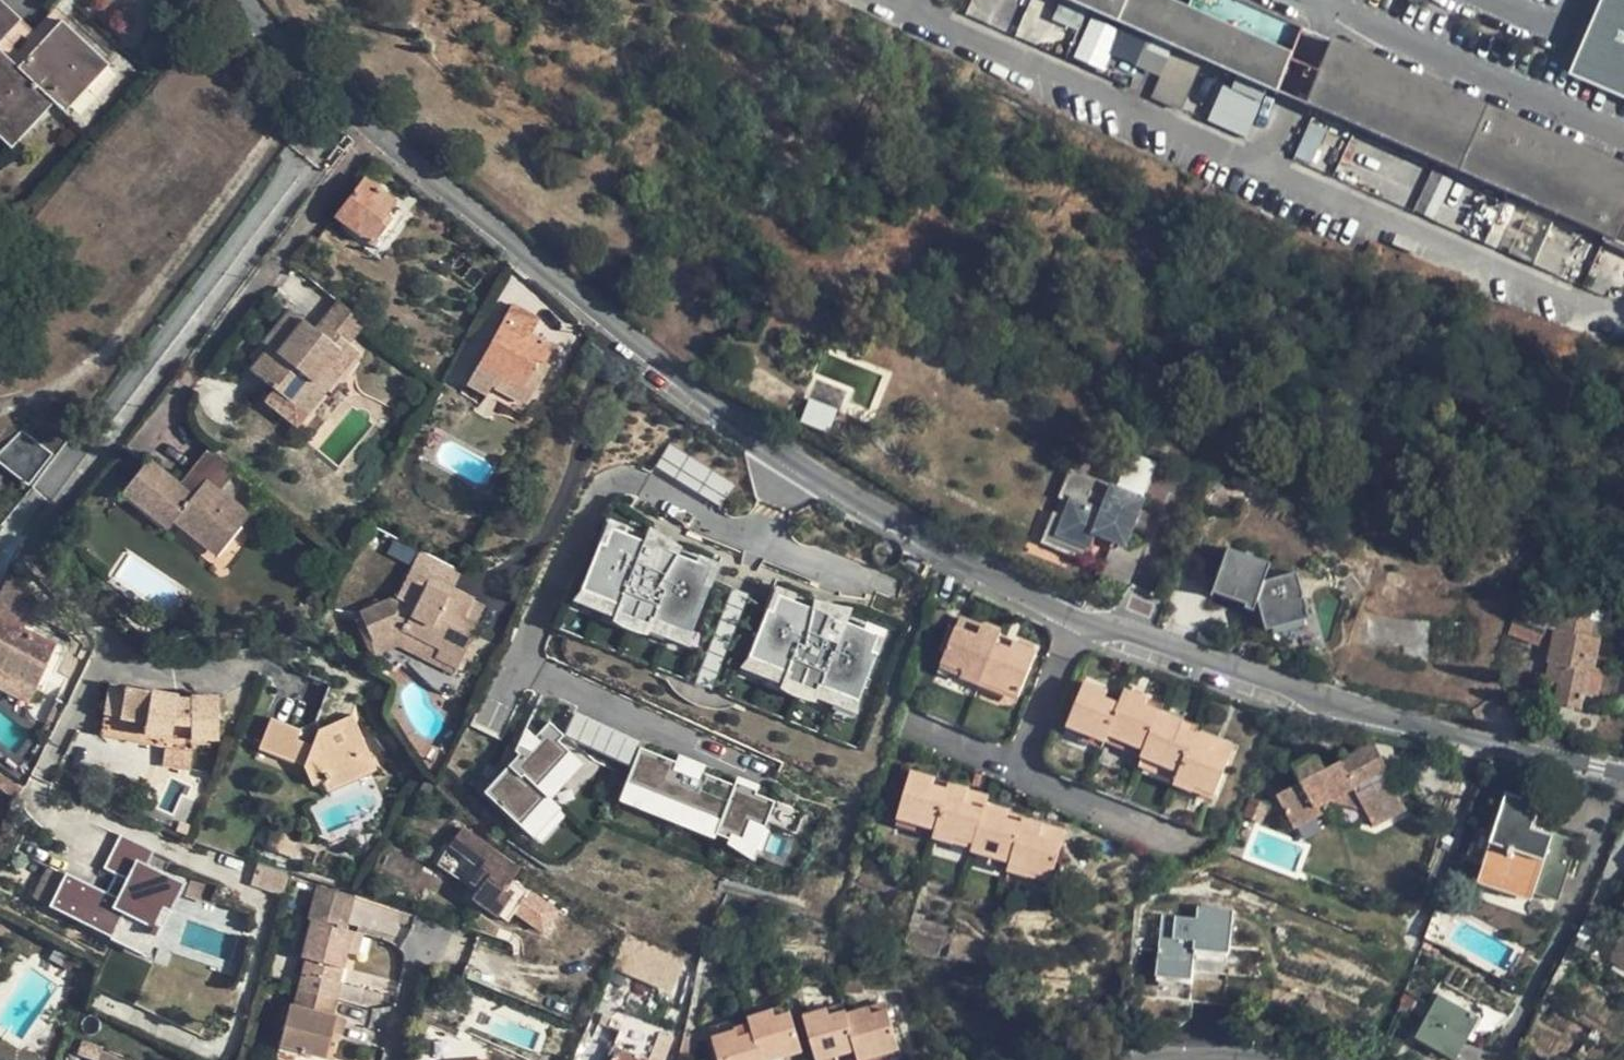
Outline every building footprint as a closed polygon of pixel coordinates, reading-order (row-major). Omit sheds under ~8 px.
[(22,19),(2,0),(0,0),(0,43),(22,19)] [(1269,84),(1284,49),(1188,0),(1080,0),(1269,84)] [(1284,49),(1296,21),(1248,0),(1188,0),(1284,49)] [(1566,70),(1623,95),(1623,0),(1596,0),(1566,70)] [(1055,7),(1052,21),(1078,27),(1081,13),(1055,7)] [(0,50),(0,127),(18,144),(56,104),(65,113),(110,64),(63,20),(19,68),(0,50)] [(1087,21),(1074,58),(1107,70),(1111,57),(1159,74),(1151,97),(1182,108),(1199,61),(1087,21)] [(1331,30),(1301,99),(1623,244),(1623,155),(1331,30)] [(1264,94),(1225,78),(1207,121),(1246,137),(1264,94)] [(1307,160),(1323,129),(1311,123),(1295,154),(1307,160)] [(379,223),(385,214),(395,202),(364,179),(334,217),(372,245),(385,228),(379,223)] [(392,219),(385,214),(379,223),(385,228),(392,219)] [(344,338),(360,317),(331,293),(307,325),(279,305),(254,338),(259,344),(242,367),(297,408),(322,374),(347,341),(344,338)] [(539,361),(545,365),(553,347),(530,333),(537,319),(511,305),(479,364),(497,374),(524,389),(532,373),(535,368),(539,361)] [(472,326),(450,377),(468,385),(490,334),(472,326)] [(354,347),(347,341),(322,374),(297,408),(304,413),(354,347)] [(560,351),(553,347),(545,365),(551,368),(560,351)] [(497,374),(479,364),(468,386),(486,395),(497,374)] [(547,374),(535,368),(532,373),(544,379),(547,374)] [(532,373),(524,389),(535,396),(544,379),(532,373)] [(524,389),(497,374),(486,395),(513,410),(517,411),(522,410),(527,408),(530,405),(535,396),(524,389)] [(808,399),(800,421),(827,431),(836,410),(808,399)] [(24,430),(0,452),(0,461),(31,485),(54,455),(24,430)] [(719,505),(732,485),(670,446),(657,466),(719,505)] [(238,468),(211,448),(180,486),(150,462),(124,495),(169,530),(175,523),(218,557),(252,515),(220,490),(238,468)] [(1072,473),(1062,499),(1072,503),(1066,518),(1059,537),(1091,550),(1097,535),(1117,543),(1126,547),(1135,525),(1130,523),(1134,515),(1138,517),(1144,502),(1114,490),(1111,498),(1105,495),(1108,487),(1072,473)] [(1056,514),(1044,545),(1046,545),(1106,570),(1117,543),(1097,535),(1091,550),(1059,537),(1066,518),(1056,514)] [(680,638),(709,565),(608,526),(580,600),(680,638)] [(1226,547),(1210,591),(1246,603),(1248,596),(1256,599),(1265,630),(1309,617),(1296,571),(1263,580),(1269,562),(1226,547)] [(370,639),(395,629),(398,628),(438,649),(435,657),(458,669),(477,628),(474,626),(464,621),(472,603),(473,600),(452,589),(448,596),(426,584),(408,574),(396,599),(360,614),(370,639)] [(430,577),(426,584),(448,596),(452,589),(430,577)] [(849,705),(876,632),(769,592),(742,664),(849,705)] [(1256,599),(1248,596),(1244,607),(1252,610),(1256,599)] [(482,608),(472,603),(464,621),(474,626),(482,608)] [(1549,616),(1523,605),(1508,638),(1534,650),(1549,616)] [(1591,668),(1595,669),(1600,642),(1591,640),(1595,621),(1564,615),(1559,633),(1554,633),(1548,662),(1551,663),(1548,679),(1560,682),(1557,704),(1582,708),(1585,693),(1591,668)] [(0,619),(0,670),(36,686),(54,645),(0,619)] [(960,619),(957,627),(979,636),(982,627),(960,619)] [(940,651),(947,654),(957,627),(951,624),(940,651)] [(1001,634),(982,627),(979,636),(957,627),(947,654),(941,669),(963,677),(981,685),(982,682),(997,645),(1001,634)] [(393,635),(435,657),(438,649),(398,628),(395,629),(393,635)] [(982,682),(1020,696),(1037,654),(1015,645),(1012,651),(997,645),(982,682)] [(1604,671),(1595,669),(1591,668),(1585,693),(1600,695),(1604,671)] [(959,683),(963,677),(941,669),(939,674),(959,683)] [(36,686),(0,670),(0,688),(29,701),(36,686)] [(1017,705),(1020,696),(982,682),(981,685),(979,690),(1017,705)] [(1085,734),(1105,742),(1105,740),(1119,705),(1106,699),(1108,692),(1084,682),(1067,725),(1085,734)] [(353,713),(360,695),(330,684),(316,721),(325,726),(344,717),(353,713)] [(120,720),(117,738),(140,743),(148,692),(108,686),(103,717),(120,720)] [(195,739),(217,739),(218,697),(192,697),(191,700),(180,699),(179,696),(149,691),(148,692),(140,743),(165,748),(162,767),(190,771),(194,745),(195,739)] [(1105,740),(1143,756),(1160,714),(1145,709),(1147,699),(1125,691),(1119,705),(1105,740)] [(576,712),(565,734),(626,763),(637,741),(576,712)] [(313,785),(323,781),(351,768),(356,780),(377,769),(353,713),(344,717),(325,726),(316,721),(299,728),(272,717),(258,749),(305,767),(313,785)] [(1182,723),(1160,714),(1143,756),(1179,771),(1193,735),(1180,729),(1182,723)] [(100,734),(117,738),(120,720),(103,717),(100,734)] [(575,753),(545,725),(531,741),(525,739),(522,739),(519,741),(516,747),(516,750),(518,755),(483,792),(524,830),(551,801),(540,791),(575,753)] [(1174,783),(1194,792),(1196,787),(1215,795),(1230,760),(1211,752),(1215,740),(1194,732),(1193,735),(1179,771),(1175,781),(1174,783)] [(1083,742),(1101,750),(1105,742),(1085,734),(1083,742)] [(1105,742),(1101,750),(1139,766),(1143,756),(1105,740),(1105,742)] [(1235,748),(1215,740),(1211,752),(1230,760),(1235,748)] [(754,823),(764,827),(775,801),(756,793),(758,789),(736,780),(734,784),(703,771),(705,765),(678,753),(675,760),(641,745),(623,786),(668,805),(667,809),(684,816),(686,813),(717,827),(715,832),(744,845),(754,823)] [(1372,746),(1343,761),(1351,778),(1366,783),(1387,772),(1372,746)] [(1351,778),(1343,761),(1324,772),(1315,755),(1290,768),(1300,785),(1277,798),(1296,830),(1323,815),(1320,808),(1334,801),(1366,813),(1375,828),(1408,811),(1390,778),(1373,786),(1366,783),(1351,778)] [(1143,756),(1139,766),(1175,781),(1179,771),(1143,756)] [(328,793),(356,780),(351,768),(323,781),(328,793)] [(934,788),(935,781),(910,773),(897,818),(936,829),(947,791),(934,788)] [(949,785),(935,781),(934,788),(947,791),(948,786),(949,785)] [(936,829),(934,836),(955,842),(956,837),(976,842),(985,808),(967,803),(968,792),(948,786),(947,791),(936,829)] [(1213,800),(1215,795),(1196,787),(1194,792),(1213,800)] [(988,797),(968,792),(967,803),(985,808),(985,806),(988,797)] [(1269,808),(1249,800),(1242,818),(1262,827),(1269,808)] [(1504,804),(1492,837),(1483,867),(1477,884),(1504,894),(1506,891),(1532,899),(1531,903),(1553,911),(1573,852),(1550,844),(1549,847),(1530,840),(1538,816),(1504,804)] [(1009,813),(985,806),(985,808),(976,842),(973,851),(1010,861),(1021,824),(1007,820),(1009,813)] [(1023,817),(1021,824),(1010,861),(1008,869),(1029,876),(1030,871),(1053,877),(1063,843),(1042,836),(1045,824),(1023,817)] [(933,839),(934,836),(936,829),(897,818),(895,827),(933,839)] [(1067,831),(1045,824),(1042,836),(1063,843),(1067,831)] [(519,870),(461,829),(450,845),(474,862),(464,876),(480,887),(477,892),(473,898),(508,922),(515,912),(541,931),(555,910),(512,880),(519,870)] [(1467,860),(1483,867),(1492,837),(1476,832),(1467,860)] [(954,845),(973,851),(976,842),(956,837),(955,842),(954,845)] [(163,857),(130,840),(114,872),(121,876),(116,886),(128,892),(122,905),(66,877),(51,908),(73,919),(76,912),(115,931),(110,941),(146,959),(183,885),(156,872),(163,857)] [(474,862),(450,845),(437,864),(477,892),(480,887),(464,876),(474,862)] [(51,905),(60,870),(42,865),(33,900),(51,905)] [(282,893),(287,873),(257,865),(251,885),(282,893)] [(1051,886),(1053,877),(1030,871),(1029,876),(1028,880),(1051,886)] [(356,898),(323,888),(316,913),(348,923),(356,898)] [(1194,915),(1161,913),(1155,979),(1192,983),(1194,961),(1228,964),(1233,907),(1195,904),(1194,915)] [(342,982),(340,981),(329,978),(333,964),(344,967),(349,952),(355,933),(314,920),(293,985),(337,999),(342,982)] [(365,936),(355,933),(349,952),(359,956),(365,936)] [(650,942),(630,933),(625,943),(636,948),(646,953),(650,942)] [(1609,962),(1623,971),(1623,937),(1609,962)] [(678,967),(683,958),(650,942),(646,953),(678,967)] [(625,943),(618,959),(628,964),(636,948),(625,943)] [(74,963),(75,962),(79,955),(62,945),(56,954),(74,963)] [(636,948),(628,964),(671,983),(678,967),(646,953),(636,948)] [(86,968),(91,959),(80,954),(79,955),(75,962),(86,968)] [(340,981),(344,967),(333,964),(329,978),(340,981)] [(331,1016),(337,999),(293,985),(288,1002),(331,1016)] [(1432,1007),(1405,991),(1400,1005),(1426,1020),(1432,1007)] [(1432,1007),(1426,1020),(1415,1039),(1455,1059),(1457,1059),(1479,1020),(1438,997),(1432,1007)] [(330,1033),(335,1017),(331,1016),(288,1002),(276,1041),(322,1056),(330,1033)] [(857,1049),(860,1059),(899,1048),(889,1010),(873,1015),(870,1008),(848,1015),(857,1049)] [(857,1049),(848,1015),(848,1013),(831,1017),(829,1009),(803,1017),(817,1059),(818,1059),(838,1054),(857,1049)] [(785,1054),(802,1048),(792,1014),(777,1018),(775,1011),(749,1018),(754,1035),(761,1059),(766,1059),(785,1054)] [(344,1020),(335,1017),(330,1033),(340,1036),(344,1020)] [(622,1018),(605,1059),(607,1059),(648,1059),(659,1033),(622,1018)] [(697,1034),(686,1032),(682,1054),(693,1055),(697,1034)] [(754,1035),(741,1039),(738,1033),(713,1041),(719,1059),(761,1059),(754,1035)] [(899,1048),(860,1059),(891,1059),(902,1057),(899,1048)]
